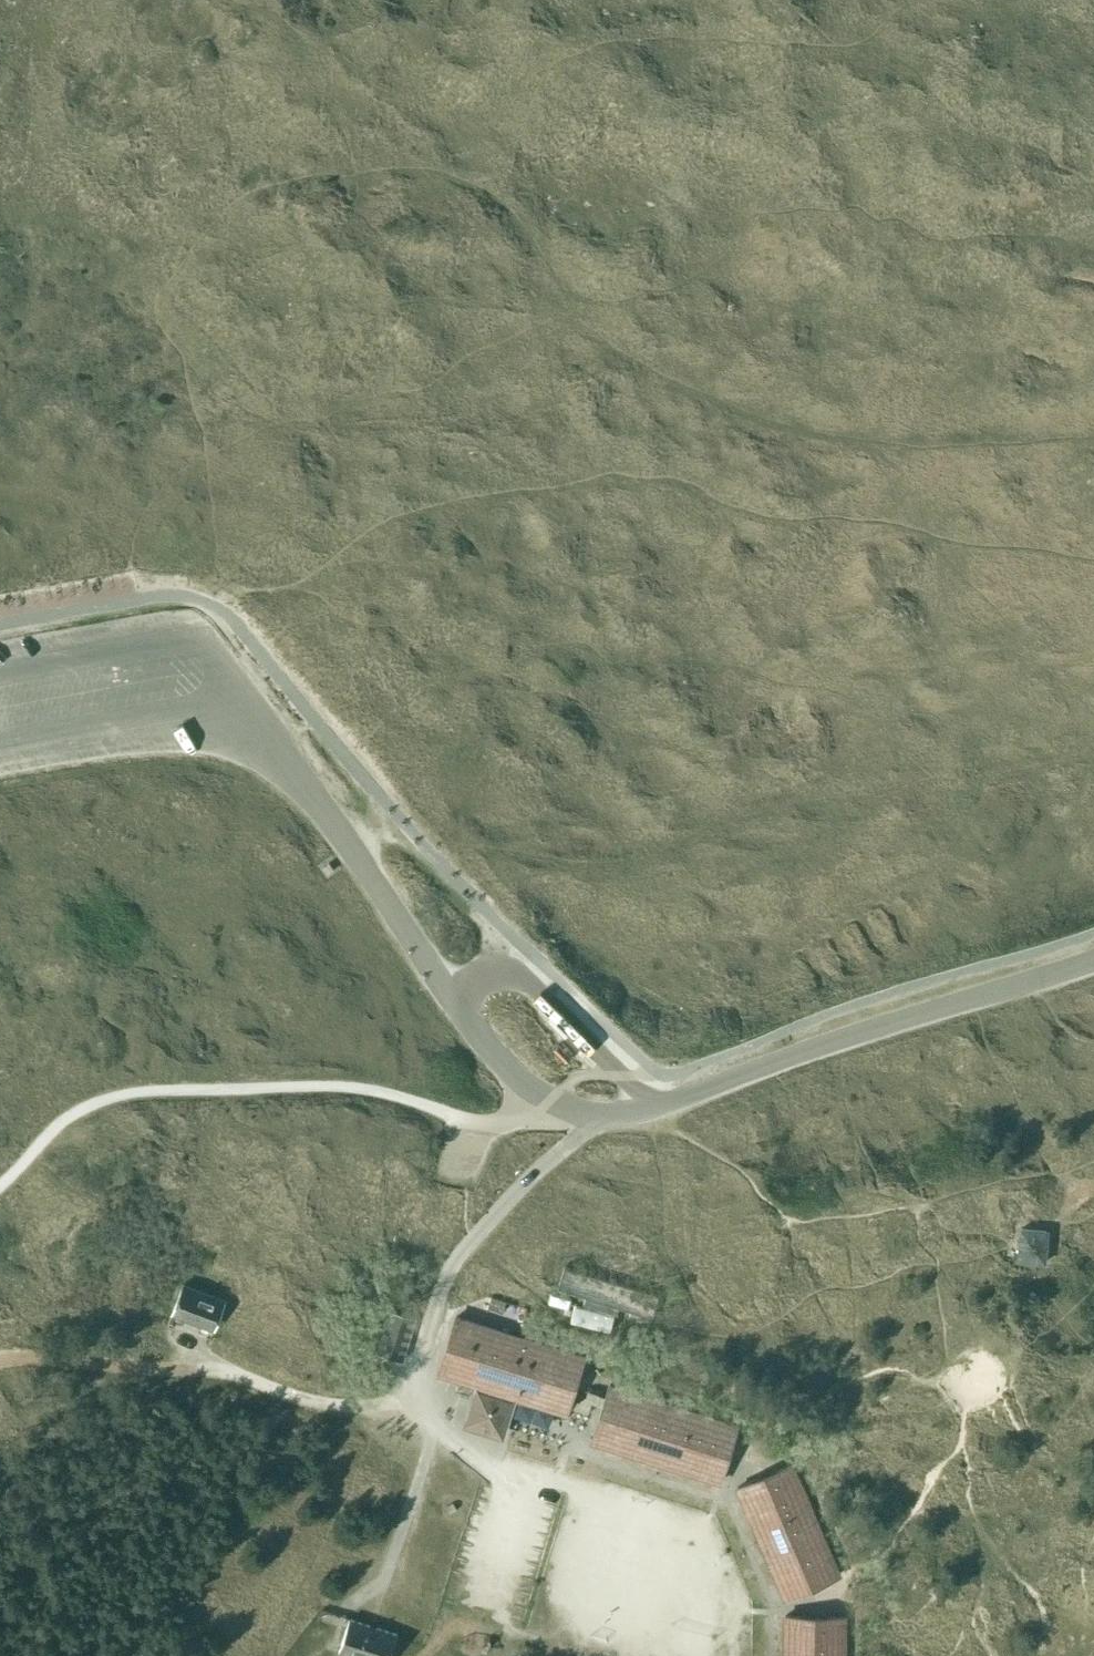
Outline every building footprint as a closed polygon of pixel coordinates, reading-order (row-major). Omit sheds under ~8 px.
[(1022,1229),(1019,1260),(1045,1262),(1047,1231),(1022,1229)] [(651,1317),(658,1295),(562,1267),(556,1288),(584,1296),(582,1303),(616,1313),(618,1307),(651,1317)] [(214,1327),(224,1301),(183,1285),(173,1312),(214,1327)] [(390,1309),(376,1352),(402,1360),(416,1318),(390,1309)] [(438,1372),(474,1384),(484,1387),(483,1391),(477,1389),(467,1423),(500,1433),(511,1400),(506,1398),(508,1394),(566,1413),(584,1356),(456,1316),(438,1372)] [(592,1441),(720,1481),(737,1425),(610,1384),(592,1441)] [(839,1574),(791,1463),(737,1487),(785,1598),(839,1574)] [(784,1655),(843,1655),(844,1616),(785,1615),(784,1655)] [(397,1634),(349,1618),(338,1651),(355,1655),(390,1655),(397,1634)]
